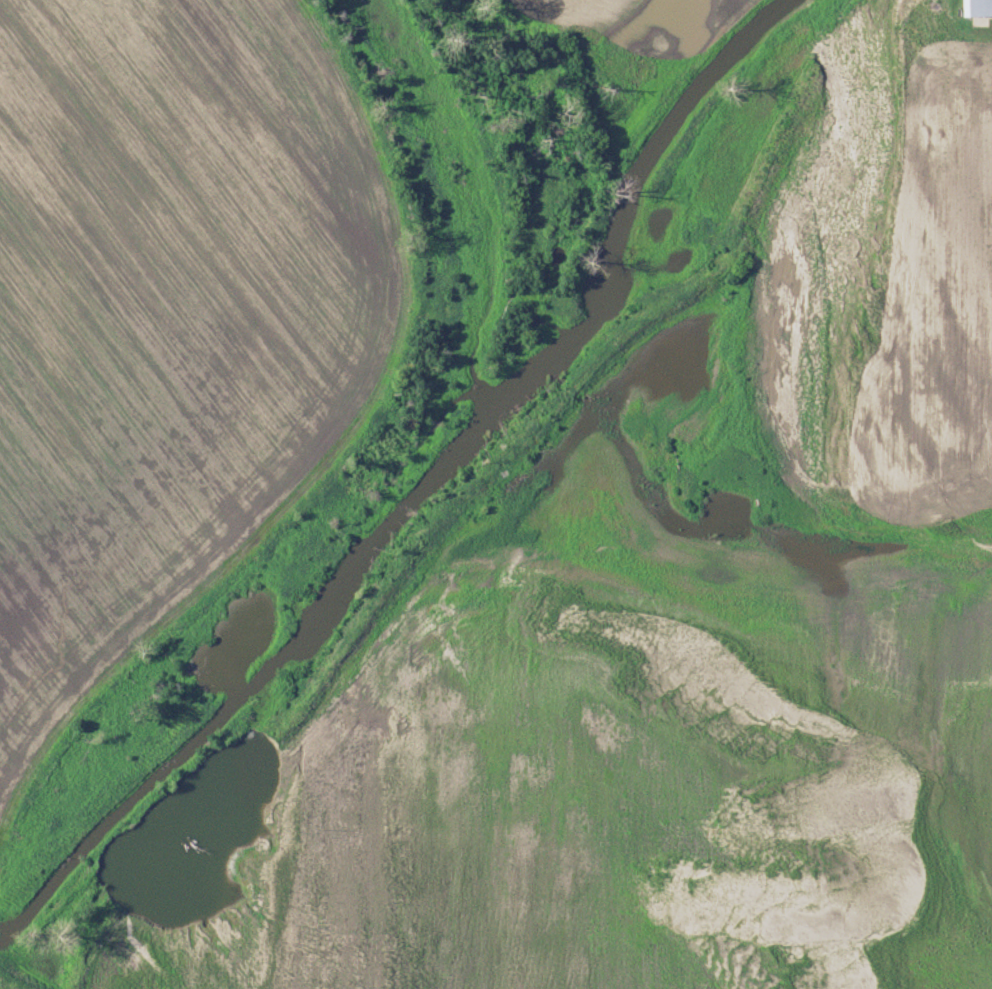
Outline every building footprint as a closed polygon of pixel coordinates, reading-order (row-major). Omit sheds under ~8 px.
[(963,19),(991,19),(991,0),(963,0),(963,19)]
